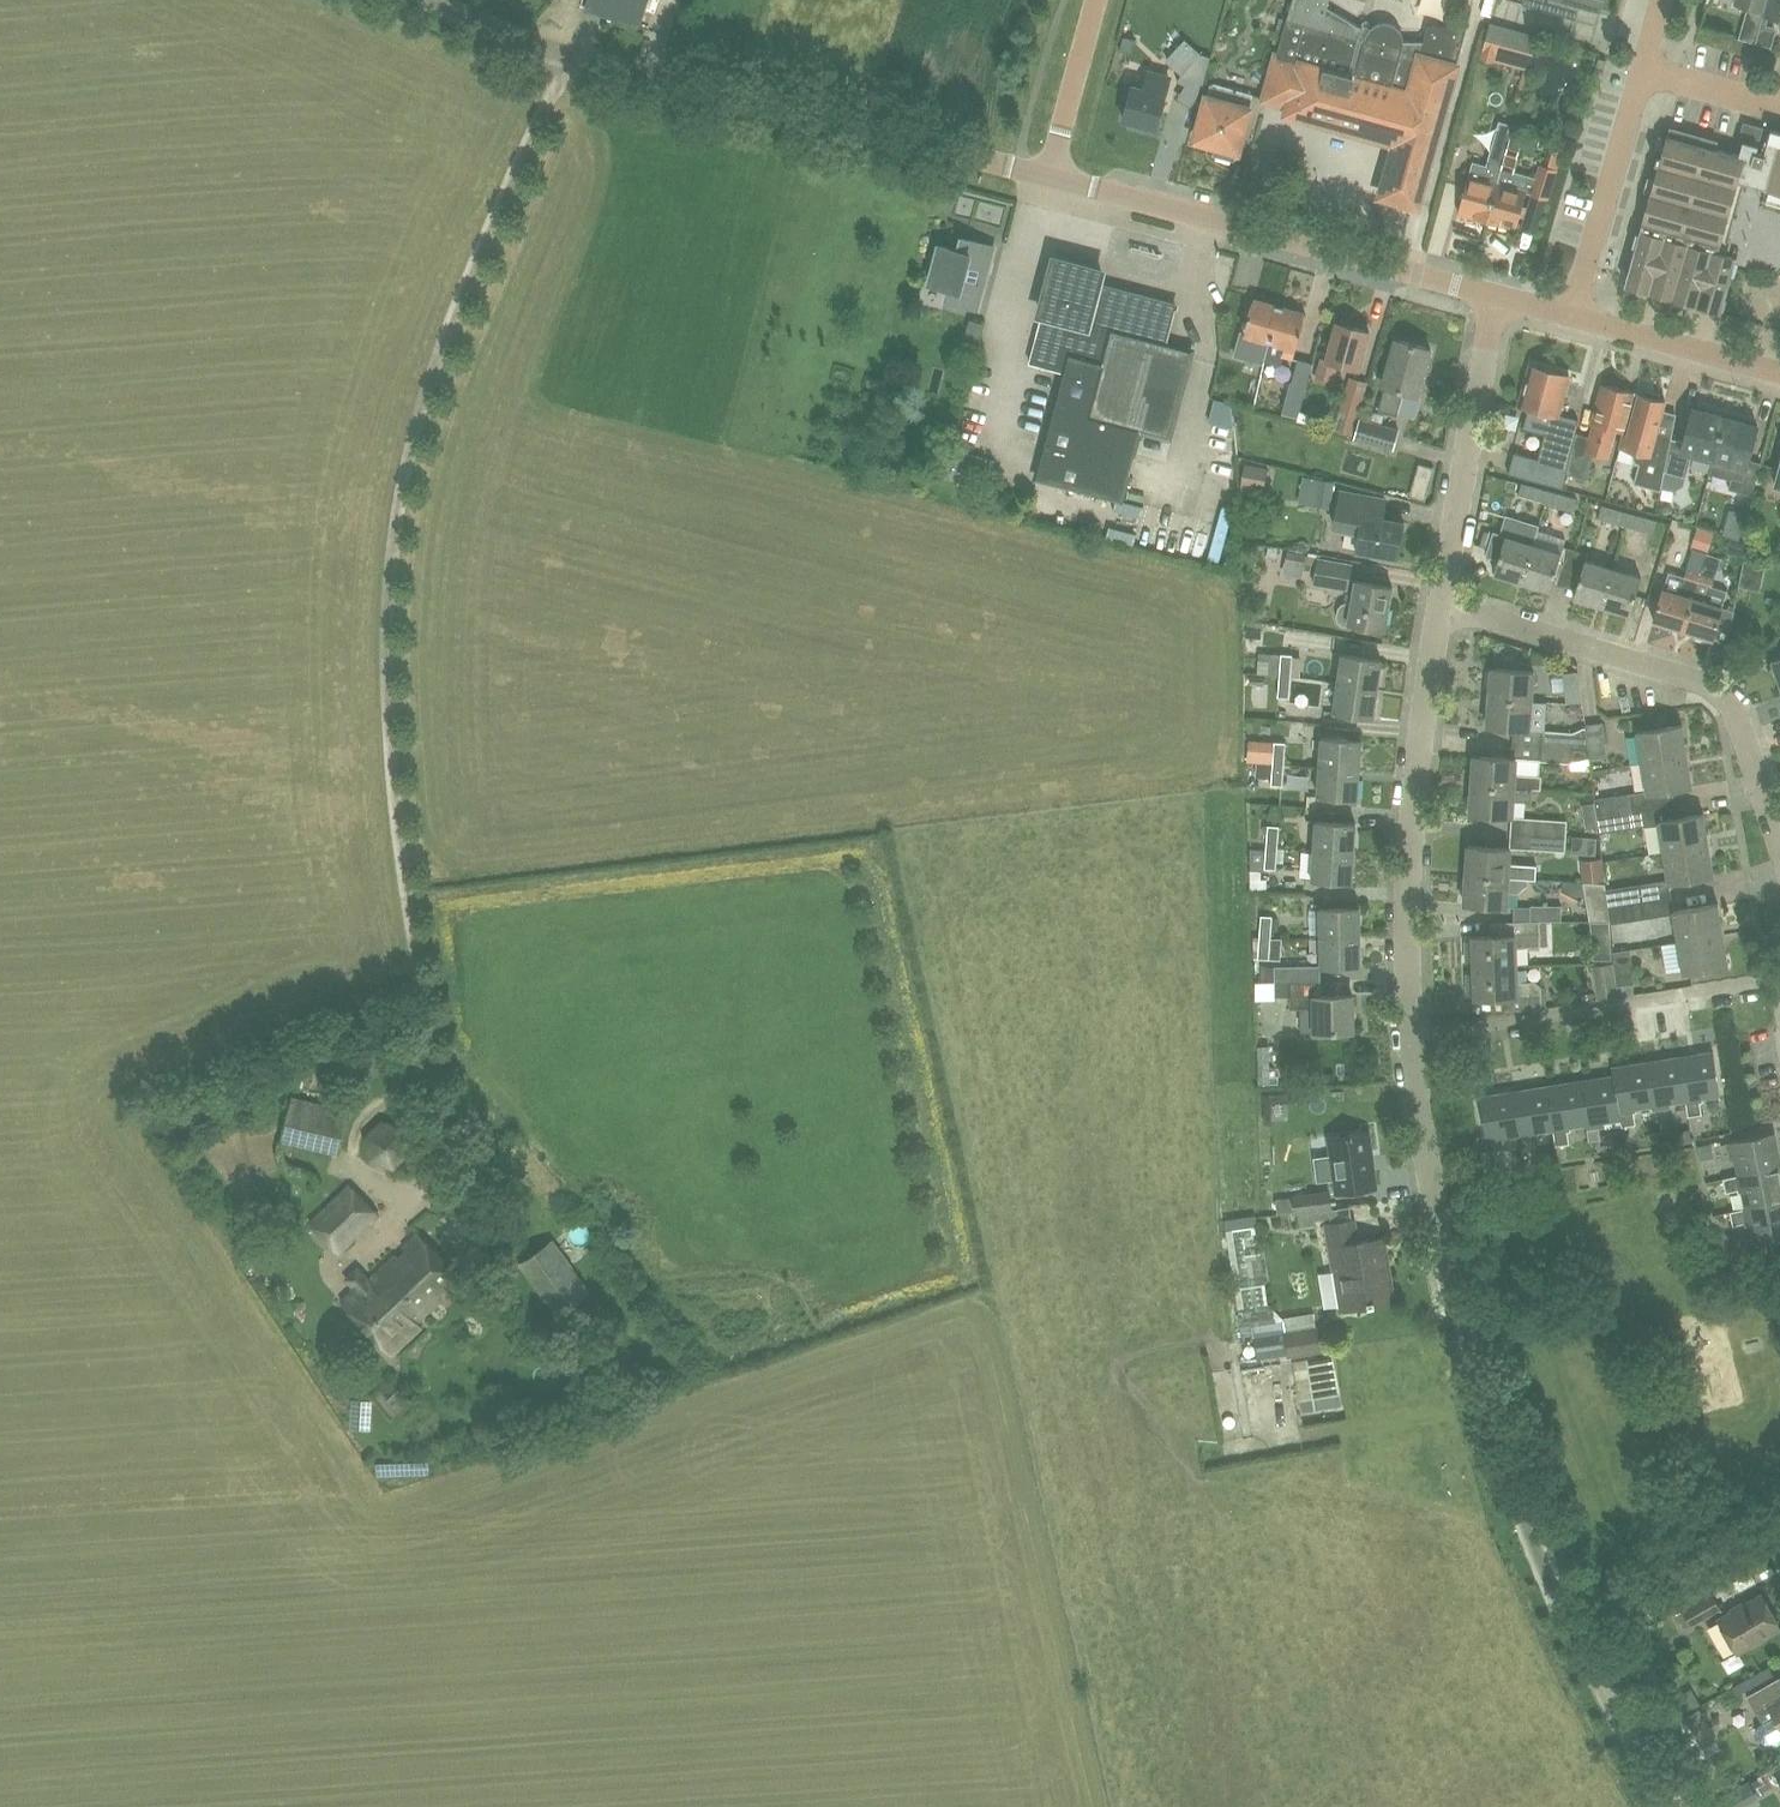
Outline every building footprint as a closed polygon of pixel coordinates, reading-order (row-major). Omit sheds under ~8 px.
[(649,0),(590,0),(587,9),(641,25),(649,0)] [(1459,66),(1456,65),(1468,24),(1429,24),(1424,40),(1405,40),(1405,38),(1404,34),(1401,29),(1397,25),(1392,23),(1387,21),(1383,21),(1379,23),(1374,25),(1371,28),(1370,30),(1328,6),(1329,0),(1295,0),(1266,99),(1290,106),(1288,112),(1397,143),(1382,195),(1419,205),(1459,66)] [(1523,3),(1576,18),(1580,4),(1600,9),(1602,0),(1524,0),(1523,3)] [(1764,11),(1767,0),(1736,0),(1735,3),(1764,11)] [(1764,11),(1763,15),(1779,20),(1779,0),(1767,0),(1764,11)] [(1199,95),(1208,64),(1186,58),(1178,89),(1199,95)] [(1157,127),(1167,94),(1166,94),(1171,76),(1149,70),(1144,87),(1134,85),(1124,118),(1157,127)] [(1253,98),(1212,86),(1196,143),(1217,149),(1214,158),(1233,164),(1236,155),(1237,155),(1253,98)] [(1771,130),(1764,155),(1756,153),(1758,145),(1743,141),(1739,156),(1667,136),(1643,223),(1714,243),(1720,245),(1738,181),(1779,193),(1779,132),(1771,130)] [(1489,220),(1500,181),(1503,171),(1508,153),(1507,153),(1512,139),(1500,135),(1495,151),(1490,168),(1473,163),(1459,212),(1489,220)] [(1549,198),(1557,167),(1561,152),(1550,148),(1546,164),(1541,163),(1533,193),(1549,198)] [(1519,157),(1508,153),(1503,171),(1514,174),(1519,157)] [(1528,189),(1510,184),(1500,181),(1489,220),(1517,228),(1528,189)] [(1737,256),(1712,250),(1714,243),(1643,223),(1626,280),(1704,302),(1707,293),(1726,298),(1729,284),(1737,256)] [(954,301),(979,307),(995,246),(962,237),(959,249),(940,244),(930,281),(958,288),(954,301)] [(1177,307),(1099,286),(1103,270),(1056,258),(1044,308),(1042,313),(1048,314),(1041,339),(1036,338),(1030,361),(1065,370),(1037,476),(1121,499),(1140,429),(1170,437),(1193,349),(1168,343),(1177,307)] [(1270,343),(1281,305),(1255,298),(1242,344),(1254,347),(1256,339),(1270,343)] [(1307,313),(1281,305),(1270,343),(1266,361),(1280,364),(1283,355),(1294,358),(1307,313)] [(1334,380),(1339,362),(1360,368),(1370,330),(1338,321),(1328,359),(1323,357),(1318,375),(1334,380)] [(1380,409),(1397,414),(1404,390),(1418,394),(1431,348),(1397,338),(1383,385),(1387,385),(1380,409)] [(1299,416),(1314,362),(1299,358),(1284,412),(1299,416)] [(1509,472),(1562,487),(1565,472),(1575,432),(1578,419),(1559,414),(1570,373),(1532,363),(1521,405),(1530,408),(1524,428),(1546,434),(1539,458),(1515,451),(1509,472)] [(1350,376),(1340,410),(1360,415),(1369,381),(1350,376)] [(1593,423),(1624,431),(1635,392),(1604,383),(1593,423)] [(1658,430),(1666,400),(1635,392),(1624,431),(1620,447),(1637,451),(1635,457),(1637,462),(1641,463),(1636,482),(1663,489),(1666,471),(1672,437),(1673,434),(1658,430)] [(1246,411),(1263,415),(1267,401),(1250,397),(1246,411)] [(1710,473),(1726,415),(1695,407),(1685,441),(1672,437),(1666,471),(1686,476),(1692,455),(1713,461),(1710,473)] [(1759,424),(1727,415),(1726,415),(1710,473),(1732,479),(1729,488),(1752,494),(1761,462),(1749,458),(1759,424)] [(1218,418),(1220,448),(1233,447),(1230,417),(1218,418)] [(1401,428),(1361,417),(1354,438),(1395,450),(1401,428)] [(1588,478),(1594,453),(1587,451),(1591,436),(1575,432),(1565,472),(1588,478)] [(1546,503),(1550,490),(1523,482),(1522,482),(1513,480),(1511,490),(1520,493),(1519,496),(1546,503)] [(1405,521),(1383,518),(1386,499),(1341,492),(1335,527),(1360,531),(1357,549),(1399,556),(1405,521)] [(1560,512),(1556,538),(1578,542),(1582,516),(1560,512)] [(1658,519),(1632,512),(1627,526),(1654,533),(1658,519)] [(1524,581),(1535,544),(1533,543),(1538,529),(1528,526),(1524,540),(1506,535),(1495,572),(1524,581)] [(1552,589),(1563,552),(1535,544),(1524,581),(1552,589)] [(1684,629),(1708,552),(1694,548),(1689,567),(1681,592),(1665,587),(1655,620),(1684,629)] [(1708,551),(1708,552),(1684,629),(1714,638),(1724,606),(1707,600),(1722,556),(1708,551)] [(1306,565),(1317,567),(1314,583),(1349,590),(1354,563),(1319,556),(1308,554),(1306,565)] [(1603,604),(1614,567),(1586,559),(1575,595),(1603,604)] [(1642,576),(1614,567),(1603,604),(1631,613),(1642,576)] [(1357,579),(1353,602),(1347,601),(1343,603),(1340,607),(1338,615),(1340,621),(1344,624),(1352,626),(1352,622),(1386,629),(1394,586),(1357,579)] [(1672,664),(1692,654),(1688,644),(1667,653),(1672,664)] [(1691,666),(1708,670),(1711,656),(1695,651),(1691,666)] [(1282,653),(1280,678),(1292,679),(1294,654),(1282,653)] [(1343,654),(1339,682),(1378,688),(1383,660),(1343,654)] [(1492,668),(1490,697),(1532,700),(1535,671),(1492,668)] [(1583,701),(1579,670),(1564,672),(1567,703),(1583,701)] [(1291,697),(1292,679),(1280,678),(1279,696),(1277,718),(1312,721),(1313,706),(1293,704),(1294,697),(1291,697)] [(1374,717),(1378,688),(1339,682),(1335,711),(1374,717)] [(1530,729),(1532,700),(1490,697),(1488,725),(1530,729)] [(1586,727),(1589,748),(1591,758),(1608,756),(1604,721),(1586,724),(1586,727)] [(1638,731),(1643,763),(1688,756),(1683,724),(1638,731)] [(1589,748),(1586,727),(1583,726),(1583,727),(1573,732),(1543,729),(1542,744),(1589,748)] [(1322,736),(1320,766),(1360,769),(1362,739),(1322,736)] [(1275,741),(1274,763),(1286,763),(1287,742),(1275,741)] [(1590,758),(1591,758),(1589,748),(1542,744),(1541,760),(1571,762),(1572,747),(1589,748),(1590,758)] [(1475,755),(1473,785),(1515,786),(1533,787),(1542,788),(1542,775),(1516,773),(1517,758),(1475,755)] [(1693,786),(1688,756),(1643,763),(1648,793),(1693,786)] [(1284,785),(1286,763),(1274,763),(1272,785),(1284,785)] [(1358,798),(1360,769),(1320,766),(1318,795),(1358,798)] [(1532,802),(1533,787),(1515,786),(1473,785),(1471,814),(1513,816),(1514,801),(1532,802)] [(1595,798),(1599,816),(1632,811),(1629,793),(1595,798)] [(1635,827),(1632,811),(1599,816),(1601,832),(1635,827)] [(1704,812),(1660,819),(1659,820),(1664,851),(1709,843),(1704,812)] [(1568,820),(1537,818),(1536,833),(1567,835),(1568,820)] [(1317,821),(1315,849),(1355,852),(1357,823),(1317,821)] [(1281,826),(1268,825),(1265,825),(1264,833),(1268,833),(1267,846),(1279,847),(1281,826)] [(1566,851),(1567,835),(1536,833),(1535,849),(1566,851)] [(1714,874),(1709,843),(1664,851),(1669,878),(1669,882),(1714,874)] [(1510,863),(1511,848),(1511,847),(1510,847),(1469,844),(1467,874),(1509,877),(1536,879),(1537,865),(1510,863)] [(1277,869),(1279,847),(1267,846),(1267,849),(1251,848),(1253,889),(1268,888),(1268,878),(1262,878),(1262,869),(1265,869),(1265,868),(1277,869)] [(1353,881),(1355,852),(1315,849),(1313,878),(1353,881)] [(1604,880),(1602,857),(1583,859),(1585,881),(1604,880)] [(1507,906),(1509,877),(1467,874),(1465,903),(1507,906)] [(1671,896),(1669,882),(1669,878),(1607,889),(1610,906),(1671,896)] [(1610,906),(1607,889),(1607,883),(1584,882),(1590,922),(1612,922),(1610,906)] [(1674,913),(1674,910),(1671,896),(1610,906),(1612,922),(1612,923),(1674,913)] [(1674,910),(1674,913),(1679,941),(1723,934),(1718,903),(1674,910)] [(1563,921),(1562,905),(1562,904),(1531,905),(1532,921),(1540,920),(1563,921)] [(1321,907),(1321,936),(1361,936),(1361,906),(1321,907)] [(1262,914),(1260,936),(1272,937),(1274,915),(1262,914)] [(1540,946),(1540,920),(1532,921),(1491,921),(1492,935),(1473,935),(1473,940),(1465,940),(1466,961),(1474,960),(1474,965),(1518,963),(1517,946),(1540,946)] [(1728,965),(1723,934),(1679,941),(1684,972),(1728,965)] [(1271,959),(1272,937),(1260,936),(1255,936),(1255,958),(1259,958),(1271,959)] [(1362,965),(1361,936),(1321,936),(1322,966),(1362,965)] [(1613,951),(1615,963),(1618,984),(1619,995),(1635,993),(1634,983),(1636,983),(1632,948),(1613,951)] [(1536,980),(1533,980),(1518,981),(1518,963),(1474,965),(1475,972),(1466,972),(1467,994),(1476,994),(1476,998),(1491,997),(1491,1010),(1542,1008),(1541,985),(1536,980)] [(1618,984),(1615,963),(1603,964),(1606,986),(1618,984)] [(1321,966),(1315,967),(1275,968),(1276,981),(1321,981),(1321,966)] [(1321,981),(1316,981),(1276,981),(1276,996),(1291,996),(1292,1008),(1300,1008),(1301,1032),(1354,1030),(1353,994),(1321,995),(1321,981)] [(1722,1098),(1714,1050),(1680,1055),(1687,1101),(1689,1116),(1703,1114),(1701,1102),(1703,1102),(1702,1098),(1721,1096),(1721,1098),(1722,1098)] [(1687,1101),(1680,1055),(1647,1060),(1654,1106),(1654,1109),(1669,1107),(1669,1104),(1687,1101)] [(1636,1109),(1654,1106),(1647,1060),(1613,1066),(1614,1074),(1621,1120),(1622,1127),(1637,1125),(1635,1112),(1636,1112),(1636,1109)] [(1621,1120),(1614,1074),(1580,1080),(1587,1125),(1588,1128),(1604,1125),(1603,1122),(1621,1120)] [(1570,1127),(1587,1125),(1580,1080),(1548,1085),(1555,1130),(1557,1145),(1571,1143),(1569,1131),(1570,1131),(1570,1127)] [(1555,1130),(1548,1085),(1515,1090),(1522,1135),(1522,1138),(1537,1136),(1537,1133),(1555,1130)] [(1522,1135),(1515,1090),(1480,1095),(1488,1143),(1504,1141),(1503,1138),(1522,1135)] [(341,1148),(349,1117),(351,1110),(294,1096),(285,1133),(341,1148)] [(1329,1137),(1337,1191),(1377,1186),(1369,1131),(1329,1137)] [(1739,1174),(1779,1166),(1779,1151),(1776,1131),(1729,1141),(1732,1159),(1736,1158),(1739,1174)] [(1779,1199),(1779,1166),(1739,1174),(1736,1175),(1736,1176),(1724,1179),(1727,1192),(1739,1189),(1739,1192),(1743,1191),(1746,1207),(1779,1199)] [(379,1214),(351,1185),(312,1222),(340,1252),(379,1214)] [(1293,1194),(1295,1212),(1334,1207),(1331,1189),(1293,1194)] [(1779,1236),(1779,1199),(1746,1207),(1743,1207),(1743,1209),(1731,1212),(1734,1225),(1746,1223),(1746,1225),(1750,1224),(1753,1241),(1750,1242),(1750,1243),(1779,1236)] [(1356,1219),(1327,1224),(1341,1309),(1396,1300),(1386,1237),(1360,1241),(1356,1219)] [(418,1233),(382,1268),(427,1313),(464,1278),(418,1233)] [(567,1308),(588,1293),(551,1243),(530,1258),(567,1308)] [(427,1313),(382,1268),(370,1279),(364,1272),(352,1284),(355,1287),(342,1300),(393,1353),(423,1327),(418,1322),(427,1313)] [(1319,1326),(1317,1326),(1315,1312),(1283,1317),(1285,1325),(1254,1330),(1259,1358),(1288,1354),(1288,1357),(1323,1351),(1319,1326)] [(1327,1355),(1309,1358),(1294,1360),(1300,1399),(1314,1397),(1333,1394),(1327,1355)] [(1676,1558),(1669,1546),(1661,1551),(1669,1563),(1676,1558)] [(1683,1608),(1677,1612),(1685,1627),(1691,1623),(1692,1624),(1722,1608),(1713,1591),(1683,1608)] [(1764,1594),(1718,1618),(1736,1650),(1779,1626),(1779,1623),(1764,1594)] [(1759,1711),(1764,1721),(1761,1723),(1758,1727),(1758,1733),(1761,1738),(1766,1742),(1771,1741),(1779,1736),(1779,1677),(1748,1694),(1757,1712),(1759,1711)] [(1686,1718),(1703,1748),(1715,1741),(1698,1711),(1686,1718)] [(1779,1775),(1771,1779),(1776,1788),(1779,1786),(1779,1769),(1777,1770),(1779,1775)]
